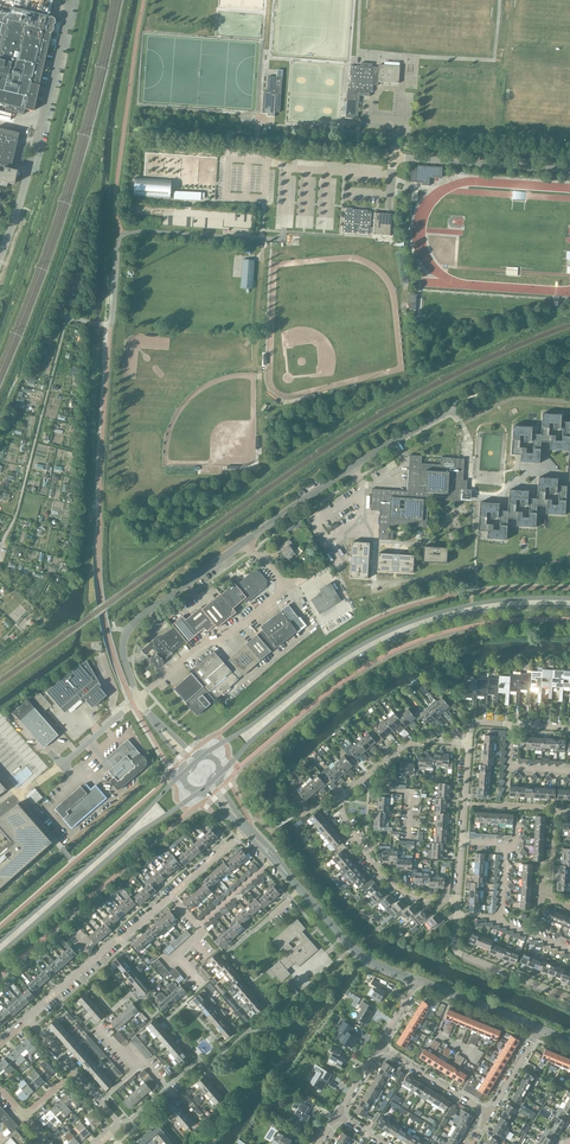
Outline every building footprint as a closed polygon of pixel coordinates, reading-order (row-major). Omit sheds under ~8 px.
[(6,105),(5,110),(23,115),(24,109),(33,111),(39,84),(51,32),(52,31),(53,30),(53,29),(53,27),(52,26),(52,25),(54,24),(54,23),(55,22),(54,20),(54,19),(53,18),(52,17),(50,17),(50,19),(46,18),(46,16),(11,8),(9,14),(0,12),(0,103),(6,105)] [(343,101),(342,116),(346,116),(345,118),(352,119),(358,119),(358,114),(359,110),(359,101),(360,101),(360,100),(360,95),(370,96),(371,92),(373,92),(373,85),(379,85),(379,82),(381,82),(387,82),(393,83),(399,83),(399,81),(400,68),(400,66),(399,66),(392,66),(390,66),(384,65),(379,65),(379,67),(372,67),(373,64),(361,63),(361,66),(357,65),(357,66),(351,66),(350,78),(351,78),(351,82),(348,82),(348,92),(347,92),(347,100),(347,102),(343,101)] [(263,92),(262,113),(268,114),(267,115),(270,116),(270,117),(275,117),(275,112),(277,112),(280,112),(283,70),(278,70),(277,75),(277,77),(268,76),(268,83),(267,92),(263,92)] [(3,130),(0,129),(0,180),(13,183),(16,170),(11,169),(19,133),(3,130)] [(412,165),(410,182),(422,183),(422,185),(430,185),(430,177),(442,178),(443,167),(412,165)] [(171,191),(171,180),(172,180),(147,179),(135,179),(134,196),(171,199),(171,198),(174,199),(201,200),(202,193),(175,192),(175,194),(171,194),(171,191)] [(119,204),(119,212),(163,215),(163,226),(223,230),(230,230),(230,228),(251,229),(252,214),(191,209),(192,207),(184,206),(184,209),(119,204)] [(353,209),(353,208),(346,207),(346,211),(345,211),(344,223),(345,223),(345,225),(343,225),(342,232),(354,233),(355,232),(359,232),(359,234),(369,234),(369,233),(373,233),(373,235),(390,236),(392,213),(374,212),(373,227),(369,227),(369,225),(371,225),(372,213),(368,212),(368,210),(353,209)] [(243,259),(241,288),(253,289),(255,260),(243,259)] [(65,303),(63,307),(68,309),(73,310),(73,307),(74,306),(75,302),(76,299),(71,297),(70,301),(67,301),(65,300),(65,303)] [(569,432),(569,422),(561,422),(562,414),(542,413),(541,435),(532,434),(533,427),(513,426),(511,454),(517,455),(520,455),(520,462),(539,463),(545,464),(546,442),(549,442),(550,442),(550,450),(569,451),(567,472),(569,472),(569,443),(569,432)] [(414,491),(448,494),(464,495),(464,496),(472,497),(472,489),(463,488),(463,480),(464,458),(440,457),(440,464),(421,463),(422,456),(410,455),(408,476),(411,476),(410,484),(408,484),(408,488),(414,489),(414,491)] [(517,519),(516,526),(536,527),(537,506),(546,506),(546,513),(565,515),(566,500),(567,486),(558,486),(557,486),(558,479),(538,477),(537,499),(528,498),(528,491),(509,490),(508,500),(507,511),(498,510),(499,503),(480,502),(478,530),(488,531),(487,538),(506,539),(508,518),(517,519)] [(372,489),(371,507),(375,508),(380,508),(380,516),(379,523),(378,539),(388,540),(393,540),(393,537),(394,530),(389,530),(389,523),(425,525),(425,524),(426,499),(424,499),(405,498),(391,497),(391,490),(372,489)] [(300,520),(294,524),(295,525),(295,526),(297,529),(303,524),(301,521),(300,520)] [(279,552),(278,553),(278,554),(279,554),(278,555),(278,556),(278,557),(279,558),(280,558),(281,558),(282,559),(285,557),(287,560),(288,561),(289,560),(293,557),(294,556),(296,554),(293,550),(296,548),(289,539),(278,547),(279,549),(281,551),(279,552)] [(351,562),(350,578),(368,579),(370,543),(352,542),(351,557),(355,557),(355,560),(358,560),(357,563),(351,562)] [(447,546),(422,544),(421,559),(445,561),(447,546)] [(378,553),(377,571),(393,572),(393,568),(395,568),(396,566),(398,566),(398,572),(413,573),(414,555),(378,553)] [(234,607),(243,599),(244,598),(247,601),(265,585),(265,580),(258,572),(253,572),(238,584),(236,583),(236,582),(234,583),(222,593),(221,592),(203,607),(202,605),(187,618),(184,615),(173,623),(188,641),(201,630),(205,626),(208,630),(216,623),(219,626),(232,615),(233,616),(235,615),(234,614),(237,611),(234,607)] [(311,599),(315,606),(320,613),(338,602),(341,600),(330,582),(319,588),(322,592),(311,599)] [(264,631),(276,646),(276,647),(297,631),(299,633),(307,626),(300,617),(299,618),(288,604),(260,626),(264,631)] [(154,639),(142,650),(142,651),(144,653),(145,654),(152,648),(157,654),(153,658),(152,656),(149,658),(150,660),(157,668),(162,664),(162,663),(163,663),(166,661),(165,659),(170,654),(171,655),(173,653),(172,653),(185,641),(174,628),(158,638),(157,637),(154,639)] [(264,631),(248,644),(251,648),(250,648),(260,659),(276,646),(264,631)] [(251,648),(248,644),(241,650),(242,651),(226,665),(214,651),(191,670),(216,699),(239,679),(238,678),(243,674),(244,675),(247,672),(246,671),(260,659),(250,648),(251,648)] [(79,664),(47,692),(65,713),(84,697),(93,708),(107,696),(100,687),(101,686),(101,685),(87,661),(81,666),(79,664)] [(542,681),(542,686),(549,687),(549,698),(552,699),(553,687),(554,670),(543,669),(543,671),(543,678),(547,678),(547,682),(542,681)] [(565,670),(554,670),(553,687),(560,687),(559,701),(562,702),(563,687),(564,683),(564,679),(565,670)] [(532,683),(531,688),(539,688),(538,702),(541,702),(542,686),(542,681),(543,678),(543,671),(532,671),(532,673),(532,680),(537,680),(536,683),(532,683)] [(521,685),(521,689),(528,690),(527,704),(530,704),(531,688),(532,683),(532,680),(532,673),(521,672),(521,675),(521,681),(526,682),(526,685),(521,685)] [(192,673),(174,688),(191,708),(198,715),(215,700),(192,673)] [(510,686),(510,693),(517,694),(516,705),(520,706),(521,689),(521,685),(521,681),(521,675),(510,674),(510,676),(511,676),(510,683),(515,683),(515,687),(510,686)] [(478,681),(475,681),(472,676),(467,676),(466,697),(474,698),(473,710),(476,710),(477,696),(478,691),(478,688),(478,681)] [(499,688),(499,692),(506,693),(505,705),(509,705),(510,693),(510,686),(510,683),(511,676),(510,676),(500,676),(499,678),(500,678),(500,684),(504,685),(504,688),(499,688)] [(488,689),(488,694),(495,694),(495,706),(498,707),(499,692),(499,688),(500,684),(500,678),(499,678),(489,677),(489,679),(489,680),(489,686),(493,686),(493,690),(488,689)] [(478,691),(477,696),(484,696),(484,708),(487,708),(488,694),(488,689),(489,686),(489,680),(489,679),(478,679),(478,681),(478,688),(483,688),(482,691),(478,691)] [(442,697),(437,702),(449,715),(451,713),(447,708),(449,706),(451,708),(454,705),(449,700),(447,702),(442,697)] [(29,699),(14,712),(20,719),(21,719),(22,720),(21,720),(37,739),(45,748),(59,735),(36,708),(35,707),(35,706),(29,699)] [(436,700),(431,704),(440,714),(442,716),(445,714),(450,720),(452,718),(449,715),(437,702),(436,700)] [(431,704),(426,708),(427,709),(428,710),(440,723),(439,724),(442,726),(444,724),(441,722),(442,721),(439,719),(442,717),(442,716),(440,714),(431,704)] [(408,709),(403,713),(415,727),(418,725),(413,719),(416,717),(419,720),(421,718),(416,712),(413,714),(408,709)] [(419,709),(416,712),(421,718),(426,724),(429,721),(432,724),(435,722),(437,725),(439,724),(440,723),(428,710),(427,709),(422,713),(419,709)] [(401,711),(397,715),(399,717),(398,717),(402,721),(406,726),(409,724),(413,729),(415,727),(403,713),(401,711)] [(395,712),(390,717),(402,731),(404,729),(400,724),(402,721),(398,717),(399,717),(397,715),(395,712)] [(390,717),(385,721),(392,730),(395,727),(400,732),(402,731),(390,717)] [(383,719),(378,724),(380,725),(392,739),(394,737),(390,732),(392,730),(385,721),(383,719)] [(380,725),(372,732),(381,742),(384,740),(383,738),(386,736),(390,741),(392,739),(380,725)] [(485,735),(484,742),(494,743),(494,736),(502,736),(502,734),(505,735),(506,731),(490,730),(490,735),(485,735)] [(368,733),(363,737),(375,751),(377,749),(373,744),(376,742),(378,745),(381,742),(372,732),(370,734),(368,733)] [(363,737),(358,741),(366,750),(369,748),(373,752),(375,751),(363,737)] [(520,746),(528,747),(529,737),(521,737),(520,746)] [(528,749),(535,750),(536,738),(529,737),(528,747),(528,749)] [(535,751),(542,751),(543,738),(536,738),(535,750),(535,751)] [(546,748),(550,748),(551,739),(543,738),(542,751),(542,752),(546,753),(546,748)] [(566,740),(558,739),(557,749),(565,749),(566,740)] [(144,756),(143,757),(142,755),(128,740),(107,759),(114,767),(110,771),(115,777),(111,781),(119,790),(145,767),(146,766),(147,764),(148,762),(148,761),(148,760),(147,758),(146,757),(144,756)] [(358,741),(354,745),(366,759),(368,757),(364,752),(366,750),(358,741)] [(354,756),(351,758),(356,764),(359,761),(357,758),(359,756),(363,761),(366,759),(354,745),(349,750),(354,756)] [(434,753),(434,756),(434,765),(441,766),(442,754),(443,754),(444,750),(440,750),(440,753),(434,753)] [(483,757),(493,758),(495,758),(495,751),(493,750),(484,750),(483,757)] [(425,752),(425,755),(427,755),(426,768),(434,768),(434,765),(434,756),(428,756),(429,752),(425,752)] [(449,754),(443,754),(442,754),(441,766),(448,766),(448,769),(452,769),(453,761),(449,761),(449,754)] [(344,755),(339,760),(340,761),(352,775),(352,774),(354,772),(350,768),(353,765),(354,766),(356,764),(351,758),(349,760),(345,756),(344,755)] [(406,759),(406,762),(407,762),(407,774),(414,775),(415,769),(415,763),(409,762),(409,759),(411,759),(411,755),(408,755),(408,759),(406,759)] [(419,755),(419,762),(419,767),(426,768),(427,755),(425,755),(419,755)] [(483,757),(483,764),(490,765),(493,765),(493,758),(483,757)] [(340,761),(335,765),(343,774),(345,776),(347,774),(348,774),(352,779),(354,777),(352,775),(340,761)] [(396,768),(395,776),(399,776),(402,776),(402,774),(407,774),(407,762),(406,762),(400,762),(399,768),(396,768)] [(481,764),(480,772),(490,772),(490,765),(483,764),(481,764)] [(335,765),(330,769),(342,783),(345,781),(340,776),(343,774),(335,765)] [(327,775),(324,777),(329,783),(332,781),(333,782),(336,779),(341,785),(342,783),(330,769),(326,774),(327,775)] [(480,772),(480,779),(489,780),(490,772),(480,772)] [(317,775),(312,779),(324,793),(327,791),(324,788),(329,783),(324,777),(321,779),(317,775)] [(312,779),(307,783),(315,792),(318,789),(322,795),(324,793),(312,779)] [(480,779),(479,787),(489,787),(489,780),(480,779)] [(307,783),(303,788),(314,801),(317,799),(312,794),(315,792),(307,783)] [(439,783),(439,791),(451,791),(450,793),(454,793),(454,790),(451,790),(451,784),(439,783)] [(81,786),(56,809),(72,828),(106,798),(96,786),(91,790),(87,786),(84,789),(81,786)] [(510,796),(518,797),(518,787),(511,786),(510,796)] [(489,787),(479,787),(479,790),(478,790),(477,794),(478,795),(484,795),(484,799),(488,799),(489,787)] [(518,797),(525,797),(526,787),(518,787),(518,797)] [(525,797),(533,797),(533,788),(526,787),(525,797)] [(314,801),(303,788),(298,792),(305,800),(308,798),(312,803),(314,801)] [(533,797),(540,798),(541,788),(533,788),(533,797)] [(540,798),(548,798),(548,789),(541,788),(540,798)] [(548,789),(548,798),(555,799),(556,789),(548,789)] [(558,799),(565,800),(566,790),(558,789),(558,799)] [(436,795),(436,798),(448,799),(450,799),(450,796),(450,793),(451,791),(439,791),(439,795),(436,795)] [(379,797),(378,802),(378,804),(390,805),(391,798),(393,798),(393,794),(378,793),(378,796),(379,797)] [(450,808),(450,803),(447,803),(448,799),(436,798),(431,798),(431,805),(435,806),(447,806),(447,808),(450,808)] [(378,806),(378,811),(387,811),(387,812),(390,812),(390,805),(378,804),(378,802),(375,802),(375,805),(378,806)] [(13,878),(11,876),(15,872),(16,873),(22,868),(21,867),(23,865),(25,867),(53,842),(19,803),(0,816),(0,825),(15,842),(0,856),(0,889),(13,878)] [(435,813),(437,814),(447,814),(447,808),(447,806),(435,806),(435,813)] [(309,819),(313,823),(327,812),(325,809),(320,814),(318,811),(309,819)] [(371,820),(374,820),(374,819),(386,819),(387,812),(387,811),(378,811),(375,811),(374,817),(371,817),(371,820)] [(313,823),(318,828),(326,821),(324,818),(329,814),(327,812),(313,823)] [(477,812),(476,822),(480,822),(480,826),(484,826),(484,822),(484,813),(477,812)] [(484,822),(484,826),(487,826),(487,822),(491,823),(492,813),(484,813),(484,822)] [(437,814),(437,821),(449,821),(449,823),(452,823),(452,820),(449,820),(449,814),(447,814),(437,814)] [(506,814),(506,824),(513,824),(514,814),(506,814)] [(303,818),(300,820),(303,824),(309,819),(308,817),(306,815),(303,818)] [(536,816),(536,823),(545,824),(546,816),(536,816)] [(318,828),(322,833),(335,821),(334,819),(329,823),(326,821),(318,828)] [(374,826),(374,830),(380,830),(381,830),(388,831),(392,831),(393,827),(389,827),(386,826),(386,819),(374,819),(374,820),(374,826)] [(322,833),(326,838),(335,830),(332,828),(337,823),(335,821),(322,833)] [(437,821),(436,828),(448,829),(449,823),(449,821),(437,821)] [(536,823),(535,831),(545,831),(545,824),(536,823)] [(211,829),(206,834),(213,841),(218,837),(214,832),(217,830),(212,824),(209,827),(211,829)] [(436,828),(436,835),(448,836),(448,834),(448,829),(436,828)] [(326,838),(330,843),(344,831),(342,829),(337,833),(335,830),(326,838)] [(344,831),(330,843),(335,848),(337,851),(338,849),(344,844),(342,842),(343,840),(341,837),(346,833),(344,831)] [(535,831),(535,838),(544,839),(545,831),(535,831)] [(206,834),(201,838),(207,846),(213,841),(206,834)] [(436,835),(436,843),(445,843),(445,844),(447,844),(448,838),(451,838),(451,835),(448,834),(448,836),(436,835)] [(201,838),(195,843),(202,851),(207,846),(201,838)] [(535,838),(534,846),(544,846),(544,839),(535,838)] [(192,846),(190,848),(196,856),(202,851),(195,843),(194,842),(191,844),(192,846)] [(433,842),(432,850),(444,851),(444,849),(445,844),(445,843),(436,843),(433,842)] [(337,855),(332,859),(336,864),(337,864),(338,863),(352,851),(350,849),(345,853),(343,851),(343,850),(346,847),(344,844),(338,849),(337,851),(335,853),(337,855)] [(382,860),(388,861),(390,861),(391,849),(383,849),(383,846),(379,846),(379,853),(382,854),(382,860)] [(534,846),(534,853),(544,854),(544,846),(534,846)] [(190,848),(184,853),(191,860),(196,856),(190,848)] [(391,861),(397,861),(397,858),(398,858),(398,849),(391,849),(390,861),(388,861),(388,864),(391,864),(391,861)] [(428,850),(428,858),(444,859),(444,854),(447,855),(447,853),(447,851),(447,849),(444,849),(444,851),(432,850),(428,850)] [(236,854),(236,855),(243,862),(245,864),(250,860),(242,850),(241,850),(240,850),(238,851),(238,853),(236,854)] [(183,851),(177,856),(179,858),(185,865),(191,860),(184,853),(183,851)] [(338,863),(337,864),(341,868),(342,867),(351,860),(349,857),(354,853),(352,851),(338,863)] [(476,853),(475,861),(485,861),(489,861),(489,858),(485,857),(486,854),(476,853)] [(544,854),(534,853),(533,861),(543,861),(544,854)] [(173,854),(167,859),(169,862),(176,869),(181,864),(175,857),(173,854)] [(232,858),(231,859),(238,867),(239,868),(241,866),(240,865),(243,862),(236,855),(235,854),(234,855),(232,856),(232,858)] [(397,861),(396,869),(402,870),(404,870),(405,858),(405,854),(398,854),(398,858),(397,858),(397,861)] [(562,865),(569,865),(569,857),(562,857),(562,865)] [(342,867),(341,868),(345,873),(346,872),(360,860),(359,859),(358,858),(353,863),(351,860),(342,867)] [(406,870),(411,870),(412,868),(413,859),(405,858),(404,870),(402,870),(402,873),(406,873),(406,870)] [(227,862),(226,863),(226,864),(231,870),(232,872),(238,867),(231,859),(230,859),(229,859),(227,861),(227,862)] [(346,872),(351,877),(359,870),(357,867),(362,862),(360,860),(346,872)] [(169,862),(164,866),(170,874),(176,869),(169,862)] [(219,867),(225,874),(227,877),(232,872),(231,870),(226,864),(226,863),(224,862),(219,867)] [(259,869),(255,864),(249,869),(251,872),(254,873),(259,869)] [(523,864),(523,872),(533,872),(533,864),(523,864)] [(557,874),(568,874),(568,870),(569,870),(569,865),(562,865),(558,865),(557,874)] [(164,866),(158,871),(165,878),(170,874),(164,866)] [(219,867),(214,872),(220,879),(225,874),(219,867)] [(351,877),(355,882),(368,870),(367,868),(362,872),(359,870),(351,877)] [(414,883),(420,884),(422,884),(423,872),(416,871),(416,869),(412,868),(411,870),(411,876),(415,876),(414,883)] [(368,870),(355,882),(359,887),(361,886),(363,888),(367,885),(373,880),(370,877),(368,879),(368,878),(367,879),(365,876),(370,872),(368,870)] [(158,871),(153,876),(159,883),(160,883),(162,884),(164,882),(163,881),(166,879),(165,878),(158,871)] [(257,876),(258,879),(261,883),(262,883),(265,880),(263,878),(265,876),(266,877),(268,876),(264,871),(263,873),(263,874),(257,876)] [(429,884),(429,887),(435,887),(435,891),(436,891),(438,891),(438,888),(437,887),(438,875),(433,875),(433,871),(430,871),(430,872),(430,875),(430,884),(429,884)] [(214,872),(208,876),(215,884),(220,879),(214,872)] [(424,884),(429,884),(430,884),(430,875),(430,872),(423,872),(422,884),(420,884),(420,887),(424,887),(424,884)] [(523,872),(522,879),(532,880),(533,872),(523,872)] [(159,883),(160,883),(159,883),(153,876),(150,873),(148,875),(145,877),(148,880),(154,888),(155,889),(158,887),(158,885),(159,884),(159,883)] [(438,875),(437,887),(438,888),(444,888),(445,881),(448,882),(449,874),(445,874),(445,875),(442,875),(442,876),(438,875)] [(557,882),(569,883),(569,879),(568,879),(568,874),(557,874),(557,882)] [(203,881),(205,884),(209,889),(209,888),(212,891),(214,889),(212,886),(215,884),(208,876),(203,881)] [(522,879),(522,887),(532,887),(532,880),(522,879)] [(147,885),(145,888),(151,895),(152,895),(153,896),(155,894),(155,893),(157,891),(156,890),(155,889),(154,888),(148,880),(145,883),(147,885)] [(367,885),(363,888),(365,891),(370,897),(380,889),(375,883),(376,883),(373,880),(367,885)] [(267,889),(268,891),(274,898),(276,898),(278,897),(277,896),(278,895),(280,893),(278,891),(275,888),(276,886),(276,885),(274,882),(273,882),(270,885),(270,887),(267,889)] [(470,883),(470,886),(470,887),(471,887),(471,890),(480,890),(483,890),(484,887),(481,886),(481,883),(474,882),(471,882),(470,882),(470,883)] [(556,890),(562,891),(567,891),(567,886),(569,886),(569,883),(557,882),(556,890)] [(205,884),(200,889),(206,896),(212,891),(209,888),(209,889),(205,884)] [(522,887),(522,894),(531,895),(532,887),(522,887)] [(145,888),(139,892),(146,900),(151,895),(145,888)] [(200,889),(194,893),(201,900),(206,896),(200,889)] [(380,889),(370,897),(376,903),(376,902),(379,904),(381,902),(382,901),(388,896),(385,894),(381,890),(380,889)] [(268,891),(262,896),(269,903),(270,903),(271,903),(272,903),(273,902),(273,901),(275,899),(274,898),(268,891)] [(146,900),(139,892),(134,897),(140,905),(146,900)] [(194,893),(189,898),(195,905),(201,900),(194,893)] [(381,902),(381,903),(386,908),(387,908),(389,910),(391,908),(393,906),(399,901),(397,898),(395,900),(390,894),(388,896),(382,901),(381,902)] [(522,894),(521,902),(531,902),(531,895),(522,894)] [(259,895),(255,899),(262,906),(264,908),(269,903),(262,896),(261,897),(259,895)] [(130,896),(124,901),(131,908),(136,904),(130,896)] [(470,897),(470,904),(481,905),(482,901),(480,901),(480,897),(470,897)] [(183,902),(184,903),(190,910),(195,905),(189,898),(188,898),(187,898),(185,899),(185,901),(183,902)] [(255,899),(250,903),(257,911),(262,906),(255,899)] [(402,909),(404,912),(410,907),(407,904),(405,906),(400,900),(399,901),(393,906),(391,908),(396,914),(402,909)] [(124,901),(119,905),(125,913),(131,908),(124,901)] [(248,905),(245,908),(252,915),(257,911),(250,903),(249,902),(247,904),(248,905)] [(531,902),(521,902),(521,909),(530,910),(531,902)] [(481,905),(470,904),(469,912),(479,912),(479,908),(481,908),(481,905)] [(119,905),(114,910),(120,918),(125,913),(119,905)] [(413,914),(415,917),(421,911),(419,909),(417,910),(412,905),(410,907),(404,912),(403,913),(408,919),(413,914)] [(243,910),(240,913),(246,920),(252,915),(245,908),(243,906),(241,908),(243,910)] [(542,916),(549,919),(553,910),(545,907),(542,916)] [(111,912),(108,915),(115,922),(120,918),(114,910),(112,908),(109,910),(111,912)] [(415,917),(412,919),(417,925),(423,920),(426,923),(426,922),(427,921),(434,915),(432,912),(429,915),(424,909),(421,911),(415,917)] [(549,919),(556,922),(559,913),(553,910),(549,919)] [(171,911),(165,916),(174,926),(176,924),(174,921),(177,919),(171,911)] [(237,915),(234,917),(235,919),(236,918),(238,921),(241,925),(243,926),(245,924),(245,923),(247,921),(246,920),(240,913),(237,915)] [(556,922),(563,925),(566,916),(559,913),(556,922)] [(427,921),(426,922),(431,928),(434,926),(436,928),(439,926),(445,921),(443,919),(443,918),(441,920),(436,915),(436,914),(434,915),(427,921)] [(103,920),(105,922),(109,927),(115,922),(108,915),(103,920)] [(174,926),(165,916),(160,921),(168,931),(174,926)] [(209,919),(210,922),(214,926),(214,925),(219,921),(217,919),(215,917),(209,919)] [(235,919),(230,923),(232,926),(239,933),(244,928),(243,926),(241,925),(238,921),(236,918),(235,919)] [(301,931),(306,928),(298,919),(278,936),(272,941),(278,948),(280,950),(284,946),(290,952),(285,956),(279,961),(269,970),(267,972),(273,978),(276,975),(278,978),(282,981),(290,974),(287,970),(291,966),(293,964),(294,963),(296,962),(299,966),(314,953),(318,949),(311,941),(308,938),(307,936),(303,933),(301,931)] [(161,933),(162,935),(163,935),(168,931),(160,921),(154,925),(161,933)] [(105,922),(100,927),(106,934),(112,930),(109,927),(105,922)] [(75,923),(71,926),(76,931),(80,928),(75,923)] [(154,925),(149,930),(155,938),(158,940),(160,939),(159,937),(162,935),(161,933),(154,925)] [(232,926),(227,930),(234,938),(239,933),(232,926)] [(100,927),(94,931),(101,939),(106,934),(100,927)] [(149,930),(144,935),(150,942),(155,938),(149,930)] [(227,930),(222,935),(228,942),(234,938),(227,930)] [(101,939),(94,931),(89,936),(95,944),(101,939)] [(469,941),(476,944),(480,935),(473,932),(469,941)] [(228,942),(222,935),(220,934),(218,936),(219,937),(216,940),(223,947),(228,942)] [(144,935),(138,939),(145,947),(150,942),(144,935)] [(476,944),(483,947),(486,938),(480,935),(476,944)] [(483,947),(489,949),(492,943),(493,941),(486,938),(483,947)] [(145,947),(138,939),(133,944),(139,952),(145,947)] [(488,952),(495,955),(500,943),(493,941),(492,943),(489,949),(488,952)] [(68,943),(65,946),(68,949),(65,951),(71,958),(77,953),(71,947),(68,943)] [(495,955),(502,958),(507,946),(500,943),(495,955)] [(502,958),(509,960),(514,948),(507,945),(507,946),(502,958)] [(514,948),(509,960),(516,963),(521,951),(522,948),(518,947),(517,950),(514,948)] [(65,951),(60,956),(66,963),(71,958),(65,951)] [(520,962),(520,964),(524,965),(525,964),(527,965),(532,953),(529,951),(527,954),(524,953),(520,962)] [(211,962),(214,965),(221,958),(217,953),(208,961),(210,963),(211,962)] [(527,965),(534,967),(538,958),(534,957),(535,954),(532,953),(527,965)] [(114,962),(118,967),(131,957),(128,954),(123,959),(121,955),(114,962)] [(60,956),(55,961),(61,968),(66,963),(60,956)] [(118,967),(123,973),(130,967),(128,964),(133,960),(131,957),(118,967)] [(52,958),(49,960),(52,963),(49,965),(55,972),(61,968),(55,961),(52,958)] [(216,967),(218,970),(226,964),(221,958),(214,965),(213,966),(214,968),(216,967)] [(534,967),(541,970),(544,961),(538,958),(534,967)] [(541,970),(547,973),(551,964),(548,963),(549,959),(546,958),(544,961),(541,970)] [(153,963),(156,967),(161,962),(158,959),(153,963)] [(156,967),(159,970),(164,965),(161,962),(156,967)] [(226,964),(218,970),(221,973),(223,976),(225,974),(232,968),(228,962),(226,964)] [(554,975),(558,967),(559,964),(556,963),(555,965),(551,964),(547,973),(554,975)] [(49,965),(44,970),(50,977),(55,972),(49,965)] [(123,973),(128,979),(140,968),(138,965),(133,970),(130,967),(123,973)] [(159,970),(161,974),(167,969),(164,965),(159,970)] [(42,972),(39,975),(45,982),(50,977),(44,970),(41,967),(39,969),(42,972)] [(170,972),(173,976),(178,971),(175,967),(170,972)] [(554,975),(561,978),(563,972),(564,972),(565,969),(558,967),(554,975)] [(128,979),(133,984),(140,978),(137,975),(142,971),(140,968),(128,979)] [(225,974),(230,979),(237,973),(232,968),(225,974)] [(164,977),(170,972),(167,969),(161,974),(164,977)] [(567,984),(569,975),(569,971),(565,969),(564,972),(563,972),(561,978),(560,981),(567,984)] [(173,976),(176,979),(181,975),(178,971),(173,976)] [(237,973),(230,979),(232,982),(234,985),(242,978),(237,973)] [(39,975),(34,979),(40,986),(45,982),(39,975)] [(181,975),(176,979),(179,983),(183,980),(185,978),(181,975)] [(30,976),(27,978),(30,982),(28,984),(34,991),(40,986),(34,979),(30,976)] [(133,984),(138,990),(150,979),(147,976),(142,981),(140,978),(133,984)] [(235,989),(237,992),(245,985),(240,980),(242,978),(234,985),(233,987),(229,989),(232,992),(235,989)] [(150,979),(138,990),(143,995),(150,989),(147,986),(152,982),(150,979)] [(288,980),(284,984),(294,996),(298,992),(293,986),(289,982),(288,980)] [(383,985),(381,984),(374,980),(371,984),(377,987),(370,997),(379,1003),(386,992),(381,988),(383,985)] [(173,983),(171,985),(181,997),(187,992),(181,985),(178,988),(173,983)] [(172,992),(169,995),(176,1002),(181,997),(171,985),(168,987),(172,992)] [(237,992),(242,997),(249,991),(245,985),(237,992)] [(26,991),(24,994),(30,1001),(35,996),(26,986),(23,988),(26,991)] [(193,999),(198,1005),(205,999),(202,996),(207,992),(205,989),(193,999)] [(21,991),(18,994),(20,997),(18,999),(24,1005),(30,1001),(24,994),(21,991)] [(242,997),(247,1003),(254,996),(249,991),(242,997)] [(161,993),(159,995),(170,1007),(176,1002),(169,995),(167,997),(162,992),(161,993)] [(79,1000),(84,1005),(91,999),(86,993),(79,1000)] [(170,1007),(159,995),(157,997),(161,1002),(158,1005),(164,1011),(170,1007)] [(16,996),(11,1001),(13,1003),(19,1010),(24,1005),(18,999),(16,996)] [(249,1005),(251,1008),(259,1001),(254,996),(247,1003),(243,1006),(245,1008),(249,1005)] [(198,1005),(203,1010),(215,1000),(212,997),(207,1002),(205,999),(198,1005)] [(84,1005),(88,1011),(96,1004),(91,999),(84,1005)] [(203,1010),(208,1016),(214,1010),(212,1007),(217,1003),(215,1000),(203,1010)] [(10,1005),(8,1008),(14,1015),(19,1010),(13,1003),(11,1001),(8,1003),(10,1005)] [(259,1001),(251,1008),(256,1013),(264,1007),(259,1001)] [(356,1018),(366,1024),(373,1012),(367,1009),(369,1005),(363,1001),(359,1007),(362,1009),(356,1018)] [(423,1001),(419,1007),(427,1012),(427,1011),(429,1013),(432,1015),(434,1011),(429,1008),(431,1005),(423,1001)] [(133,1003),(127,1008),(134,1015),(139,1010),(133,1003)] [(88,1011),(93,1016),(100,1009),(96,1004),(88,1011)] [(6,1006),(0,1010),(8,1020),(14,1015),(8,1008),(7,1008),(6,1006)] [(419,1007),(415,1013),(423,1018),(427,1012),(419,1007)] [(127,1008),(122,1013),(128,1020),(134,1015),(127,1008)] [(100,1009),(93,1016),(98,1021),(105,1015),(100,1009)] [(214,1010),(208,1016),(212,1022),(224,1011),(222,1009),(218,1012),(219,1010),(217,1009),(216,1009),(214,1010)] [(452,1021),(455,1012),(449,1009),(445,1018),(452,1021)] [(3,1024),(8,1020),(0,1010),(0,1021),(3,1024)] [(212,1022),(217,1027),(224,1021),(222,1018),(227,1014),(224,1011),(212,1022)] [(455,1012),(452,1021),(455,1022),(458,1024),(462,1015),(455,1012)] [(122,1013),(117,1017),(123,1024),(128,1020),(122,1013)] [(415,1013),(412,1019),(420,1024),(420,1023),(422,1025),(425,1027),(427,1023),(422,1020),(423,1018),(415,1013)] [(458,1024),(465,1026),(468,1017),(462,1015),(458,1024)] [(123,1024),(117,1017),(111,1022),(118,1029),(123,1024)] [(465,1026),(471,1029),(475,1020),(468,1017),(465,1026)] [(49,1026),(54,1031),(61,1025),(56,1019),(49,1026)] [(148,1025),(153,1031),(160,1025),(155,1019),(154,1021),(148,1025)] [(412,1019),(408,1025),(416,1029),(420,1024),(412,1019)] [(217,1027),(222,1033),(234,1023),(232,1021),(232,1020),(227,1024),(224,1021),(217,1027)] [(471,1029),(471,1030),(473,1031),(474,1030),(478,1032),(481,1023),(475,1020),(471,1029)] [(338,1030),(343,1033),(339,1040),(352,1048),(358,1038),(346,1031),(349,1025),(344,1021),(338,1030)] [(234,1023),(222,1033),(227,1038),(234,1033),(231,1030),(236,1025),(234,1023)] [(478,1032),(477,1035),(480,1036),(481,1033),(484,1034),(488,1026),(481,1023),(478,1032)] [(54,1031),(59,1036),(66,1030),(61,1025),(54,1031)] [(153,1031),(157,1036),(165,1030),(160,1025),(153,1031)] [(408,1025),(404,1031),(412,1035),(415,1037),(417,1039),(419,1035),(414,1032),(416,1029),(408,1025)] [(484,1034),(491,1037),(494,1028),(488,1026),(484,1034)] [(501,1031),(494,1028),(491,1037),(497,1040),(501,1031)] [(59,1036),(63,1042),(71,1035),(66,1030),(59,1036)] [(157,1036),(162,1042),(169,1035),(165,1030),(157,1036)] [(404,1031),(401,1037),(408,1041),(412,1035),(404,1031)] [(63,1042),(68,1047),(75,1041),(71,1035),(63,1042)] [(162,1042),(167,1047),(174,1041),(169,1035),(162,1042)] [(509,1038),(508,1042),(516,1046),(519,1040),(511,1035),(509,1038)] [(408,1041),(401,1037),(397,1043),(405,1048),(408,1041)] [(15,1048),(16,1048),(21,1054),(26,1049),(31,1054),(37,1049),(27,1038),(22,1042),(15,1048)] [(429,1049),(432,1051),(438,1042),(435,1040),(429,1049)] [(68,1047),(73,1052),(80,1046),(75,1041),(68,1047)] [(167,1047),(171,1052),(179,1046),(174,1041),(167,1047)] [(438,1042),(432,1051),(436,1053),(441,1044),(438,1042)] [(504,1048),(512,1052),(516,1046),(508,1042),(504,1048)] [(329,1059),(329,1060),(332,1063),(333,1062),(334,1061),(337,1063),(336,1066),(340,1068),(339,1070),(340,1070),(343,1065),(342,1064),(343,1062),(344,1062),(345,1062),(346,1060),(346,1059),(345,1058),(339,1054),(341,1050),(333,1045),(330,1050),(334,1052),(329,1059)] [(73,1052),(77,1058),(85,1051),(80,1046),(73,1052)] [(171,1052),(176,1058),(183,1051),(179,1046),(171,1052)] [(441,1056),(444,1058),(450,1049),(447,1047),(441,1056)] [(4,1058),(5,1058),(10,1064),(15,1059),(20,1064),(26,1059),(21,1054),(16,1048),(11,1052),(4,1058)] [(500,1054),(508,1058),(512,1052),(504,1048),(500,1054)] [(420,1057),(426,1061),(431,1053),(425,1049),(420,1057)] [(450,1049),(444,1058),(447,1060),(453,1051),(450,1049)] [(546,1049),(540,1064),(543,1066),(544,1063),(543,1062),(545,1059),(549,1061),(552,1052),(546,1049)] [(77,1058),(82,1063),(89,1057),(85,1051),(77,1058)] [(176,1058),(174,1059),(179,1065),(188,1057),(189,1056),(185,1052),(184,1053),(183,1051),(176,1058)] [(549,1061),(555,1063),(559,1054),(552,1052),(549,1061)] [(426,1061),(432,1064),(437,1056),(431,1053),(426,1061)] [(453,1063),(456,1065),(462,1056),(459,1054),(453,1063)] [(497,1060),(505,1065),(508,1058),(500,1054),(497,1060)] [(555,1063),(562,1066),(565,1057),(559,1054),(555,1063)] [(89,1057),(82,1063),(87,1068),(94,1062),(92,1059),(94,1057),(91,1055),(89,1057)] [(437,1056),(432,1064),(438,1068),(443,1060),(437,1056)] [(462,1056),(456,1065),(459,1067),(465,1058),(462,1056)] [(568,1068),(569,1064),(569,1059),(565,1057),(562,1066),(568,1068)] [(5,1058),(0,1062),(0,1073),(4,1069),(9,1075),(10,1074),(11,1073),(15,1069),(10,1064),(5,1058)] [(45,1070),(40,1075),(45,1081),(45,1082),(52,1076),(51,1075),(56,1070),(46,1059),(40,1065),(45,1070)] [(94,1062),(87,1068),(92,1074),(99,1067),(96,1065),(98,1063),(96,1060),(94,1062)] [(438,1068),(444,1072),(449,1064),(443,1060),(438,1068)] [(493,1066),(501,1071),(505,1065),(497,1060),(493,1066)] [(385,1062),(381,1068),(389,1073),(392,1075),(394,1072),(391,1070),(393,1067),(385,1062)] [(444,1072),(450,1076),(455,1068),(456,1065),(453,1063),(452,1066),(449,1064),(444,1072)] [(330,1084),(333,1079),(335,1076),(332,1074),(322,1069),(316,1064),(312,1070),(317,1073),(311,1083),(313,1084),(323,1090),(327,1082),(330,1084)] [(489,1072),(497,1077),(501,1071),(493,1066),(489,1072)] [(92,1074),(96,1079),(103,1073),(99,1067),(92,1074)] [(381,1069),(378,1074),(386,1079),(387,1080),(388,1081),(390,1078),(387,1076),(389,1073),(381,1068),(381,1069)] [(455,1068),(450,1076),(456,1079),(461,1071),(461,1070),(459,1069),(459,1070),(455,1068)] [(461,1071),(456,1079),(462,1083),(470,1070),(467,1068),(464,1073),(461,1071)] [(34,1080),(29,1085),(34,1091),(34,1092),(41,1086),(40,1085),(45,1081),(40,1075),(35,1069),(29,1075),(34,1080)] [(486,1078),(494,1083),(497,1077),(489,1072),(486,1078)] [(96,1079),(101,1084),(108,1078),(103,1073),(96,1079)] [(527,1073),(523,1079),(531,1084),(533,1085),(537,1078),(538,1079),(540,1077),(534,1073),(532,1076),(527,1073)] [(376,1077),(374,1080),(382,1085),(385,1087),(386,1084),(385,1083),(387,1080),(386,1079),(378,1074),(377,1075),(376,1074),(375,1076),(376,1077)] [(402,1083),(409,1087),(414,1079),(407,1075),(402,1083)] [(197,1082),(202,1088),(209,1082),(204,1076),(197,1082)] [(108,1078),(101,1084),(106,1090),(113,1083),(108,1078)] [(482,1084),(490,1089),(494,1083),(486,1078),(482,1084)] [(34,1091),(29,1085),(24,1079),(18,1085),(23,1090),(21,1093),(18,1095),(23,1102),(30,1096),(29,1095),(34,1091)] [(414,1079),(409,1087),(412,1089),(409,1093),(412,1095),(415,1091),(420,1083),(414,1079)] [(523,1079),(520,1086),(527,1090),(531,1084),(523,1079)] [(374,1080),(370,1087),(378,1091),(378,1092),(382,1094),(383,1090),(380,1088),(381,1087),(382,1085),(374,1080)] [(145,1082),(139,1087),(146,1094),(151,1089),(145,1082)] [(202,1088),(200,1089),(205,1095),(206,1093),(214,1087),(209,1082),(202,1088)] [(420,1083),(415,1091),(418,1093),(416,1096),(419,1098),(419,1097),(421,1095),(426,1087),(420,1083)] [(478,1090),(479,1090),(484,1093),(486,1095),(487,1093),(490,1089),(482,1084),(480,1087),(478,1090)] [(520,1086),(516,1092),(523,1097),(527,1099),(531,1092),(527,1090),(520,1086)] [(139,1087),(134,1091),(140,1099),(146,1094),(139,1087)] [(206,1093),(211,1099),(218,1092),(214,1087),(206,1093)] [(370,1087),(367,1093),(375,1098),(379,1100),(380,1097),(376,1095),(378,1092),(378,1091),(370,1087)] [(421,1095),(419,1097),(420,1097),(423,1099),(426,1101),(427,1099),(432,1090),(426,1087),(421,1095)] [(61,1100),(62,1100),(67,1106),(72,1101),(77,1107),(83,1101),(73,1090),(68,1094),(61,1100)] [(427,1099),(433,1102),(438,1094),(432,1090),(427,1099)] [(479,1090),(475,1097),(480,1099),(484,1093),(479,1090)] [(134,1091),(129,1096),(135,1103),(140,1099),(134,1091)] [(218,1092),(211,1099),(216,1104),(223,1098),(218,1092)] [(516,1092),(512,1099),(515,1101),(514,1104),(517,1106),(522,1109),(524,1106),(523,1106),(519,1104),(521,1100),(523,1097),(516,1092)] [(367,1093),(363,1099),(371,1104),(375,1098),(367,1093)] [(433,1102),(439,1106),(444,1098),(438,1094),(433,1102)] [(135,1103),(129,1096),(123,1101),(129,1108),(135,1103)] [(305,1096),(295,1112),(300,1115),(296,1122),(304,1126),(310,1117),(307,1115),(314,1102),(305,1096)] [(361,1102),(359,1105),(367,1110),(370,1111),(371,1110),(370,1109),(373,1105),(371,1104),(363,1099),(362,1098),(361,1099),(360,1101),(360,1102),(361,1102)] [(444,1098),(439,1106),(446,1110),(450,1102),(444,1098)] [(50,1110),(51,1110),(56,1116),(61,1111),(66,1117),(72,1111),(67,1106),(62,1100),(57,1105),(56,1104),(50,1110)] [(167,1108),(172,1113),(179,1107),(175,1102),(167,1108)] [(557,1111),(564,1116),(567,1112),(569,1114),(569,1106),(566,1103),(562,1110),(559,1107),(557,1111)] [(453,1104),(449,1110),(453,1113),(456,1114),(456,1113),(458,1110),(455,1108),(456,1107),(456,1106),(453,1104)] [(509,1104),(505,1111),(512,1116),(516,1109),(520,1112),(522,1109),(517,1106),(514,1104),(512,1106),(509,1104)] [(0,1105),(0,1118),(12,1132),(19,1126),(0,1105)] [(367,1110),(359,1105),(355,1111),(367,1119),(369,1116),(365,1113),(367,1110)] [(172,1113),(177,1119),(184,1113),(179,1107),(172,1113)] [(551,1121),(554,1123),(562,1128),(566,1122),(562,1119),(564,1116),(557,1111),(554,1109),(548,1119),(551,1121)] [(51,1110),(50,1110),(46,1114),(45,1114),(39,1120),(45,1126),(50,1121),(55,1126),(61,1121),(56,1116),(51,1110)] [(459,1116),(459,1117),(470,1123),(473,1116),(462,1110),(459,1116)] [(505,1111),(501,1117),(509,1122),(512,1116),(505,1111)] [(91,1122),(86,1127),(91,1133),(91,1134),(98,1128),(97,1127),(102,1123),(92,1112),(86,1117),(91,1122)] [(177,1119),(181,1124),(188,1118),(184,1113),(177,1119)] [(381,1120),(377,1125),(381,1128),(384,1129),(389,1121),(392,1117),(388,1115),(386,1119),(382,1117),(381,1120)] [(459,1117),(456,1123),(466,1129),(470,1123),(459,1117)] [(501,1117),(497,1124),(508,1130),(509,1128),(506,1126),(509,1122),(501,1117)] [(188,1118),(181,1124),(186,1130),(193,1124),(188,1118)] [(390,1133),(395,1125),(397,1121),(395,1119),(392,1123),(389,1121),(384,1129),(390,1133)] [(80,1132),(75,1137),(80,1143),(87,1138),(86,1137),(91,1133),(86,1127),(81,1122),(75,1127),(80,1132)] [(456,1127),(454,1130),(462,1135),(466,1129),(456,1123),(454,1122),(453,1125),(456,1127)] [(547,1127),(545,1131),(552,1135),(554,1132),(558,1134),(562,1128),(554,1123),(550,1129),(547,1127)] [(497,1133),(496,1136),(505,1141),(510,1132),(508,1130),(497,1124),(493,1130),(497,1133)] [(390,1133),(396,1137),(401,1129),(395,1125),(390,1133)] [(396,1137),(402,1141),(407,1132),(409,1129),(403,1125),(401,1129),(396,1137)] [(138,1143),(174,1143),(165,1133),(159,1126),(138,1143)] [(2,1134),(5,1138),(12,1132),(8,1128),(2,1134)] [(454,1130),(451,1136),(459,1141),(462,1135),(454,1130)] [(10,1137),(11,1138),(15,1143),(16,1143),(25,1143),(27,1143),(16,1131),(10,1137)] [(293,1139),(293,1140),(296,1135),(290,1131),(286,1137),(278,1132),(274,1139),(278,1142),(277,1143),(290,1143),(293,1139)] [(542,1143),(544,1143),(552,1143),(554,1141),(550,1139),(552,1135),(545,1131),(543,1134),(541,1137),(541,1138),(539,1141),(542,1143)] [(75,1137),(70,1132),(64,1137),(69,1142),(67,1143),(79,1143),(80,1143),(75,1137)] [(343,1132),(339,1139),(347,1143),(349,1140),(351,1142),(353,1139),(343,1132)] [(407,1143),(408,1143),(413,1136),(415,1134),(412,1132),(410,1134),(407,1132),(402,1141),(407,1143)] [(488,1143),(489,1143),(503,1143),(505,1141),(499,1138),(496,1136),(494,1138),(492,1137),(488,1143)]
